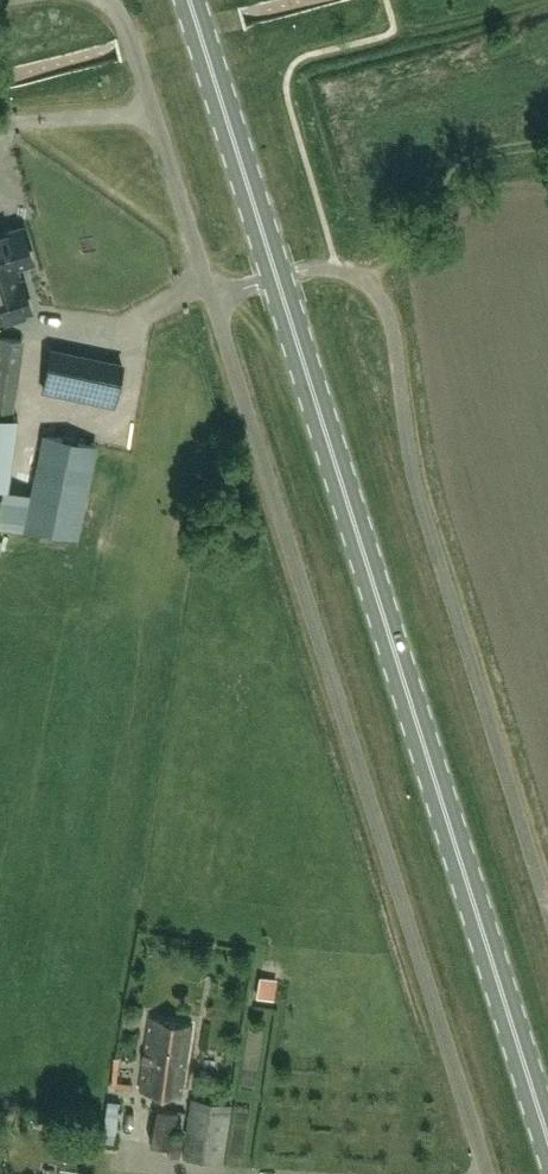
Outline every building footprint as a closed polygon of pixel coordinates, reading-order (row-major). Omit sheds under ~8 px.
[(0,233),(0,318),(31,309),(22,278),(18,279),(14,266),(33,260),(22,226),(0,233)] [(19,363),(22,340),(0,337),(0,361),(19,363)] [(52,351),(43,391),(114,406),(123,366),(52,351)] [(11,488),(20,417),(13,416),(0,415),(0,487),(11,488)] [(76,537),(96,445),(44,434),(24,526),(76,537)] [(275,978),(261,976),(258,996),(273,998),(275,978)] [(182,1096),(193,1024),(151,1018),(140,1090),(182,1096)] [(222,1162),(231,1104),(192,1098),(183,1156),(222,1162)] [(103,1133),(114,1135),(119,1102),(108,1100),(104,1121),(105,1122),(103,1133)] [(175,1112),(154,1109),(148,1146),(168,1149),(167,1155),(179,1157),(182,1135),(172,1133),(175,1112)]
